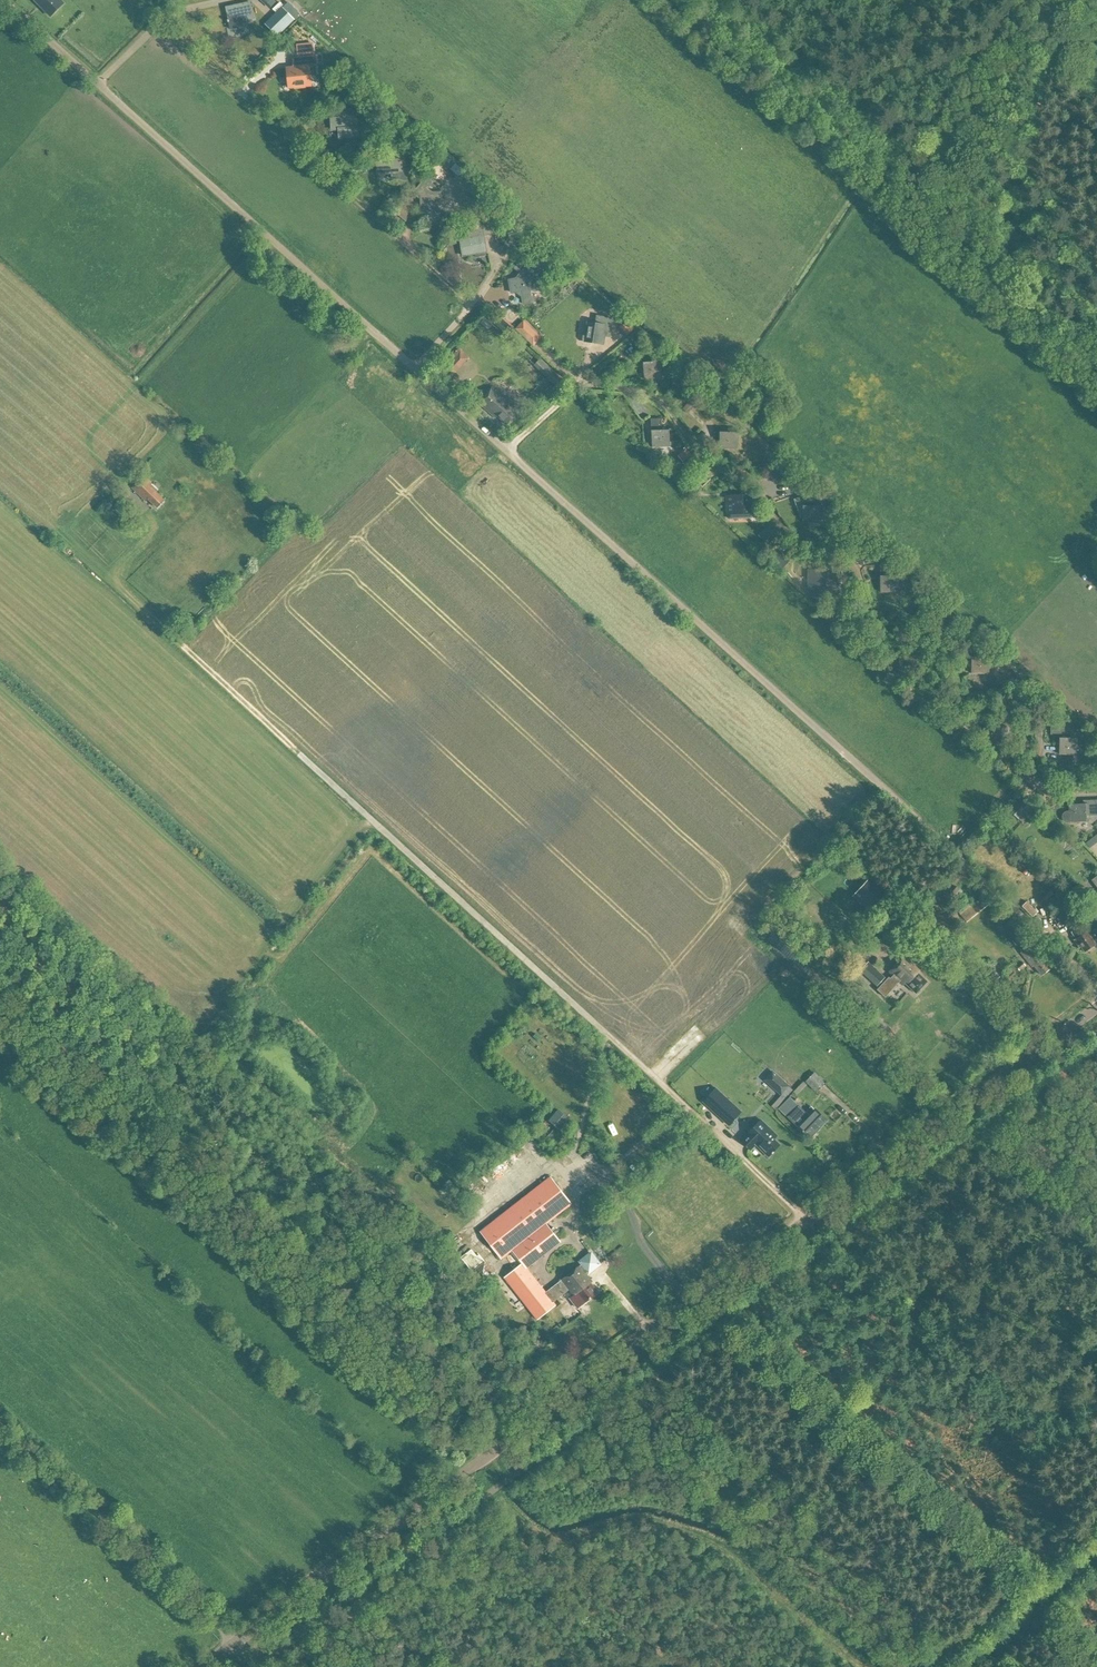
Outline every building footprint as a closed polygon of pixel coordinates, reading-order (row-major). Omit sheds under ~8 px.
[(51,17),(64,4),(60,0),(35,0),(51,17)] [(287,2),(264,25),(276,37),(299,14),(287,2)] [(245,3),(226,7),(229,20),(227,20),(228,23),(229,22),(231,30),(243,27),(242,24),(249,22),(248,20),(254,19),(251,6),(246,7),(245,3)] [(308,57),(308,65),(318,64),(317,56),(308,57)] [(287,69),(289,88),(294,87),(295,88),(306,87),(305,86),(311,85),(311,83),(312,83),(311,78),(310,78),(309,67),(287,69)] [(356,110),(347,110),(347,113),(336,114),(336,117),(332,117),(333,129),(339,129),(340,139),(359,137),(358,128),(357,128),(356,110)] [(392,133),(395,144),(411,140),(409,133),(412,132),(411,128),(404,130),(398,132),(392,133)] [(376,157),(377,175),(406,173),(405,154),(390,154),(390,156),(376,157)] [(457,163),(452,168),(461,175),(465,169),(457,163)] [(433,192),(429,189),(434,182),(427,177),(414,194),(421,200),(421,213),(442,213),(442,192),(433,192)] [(407,222),(411,202),(405,198),(394,212),(407,222)] [(486,252),(487,252),(484,236),(491,235),(488,218),(480,219),(481,223),(467,226),(469,238),(461,239),(464,256),(475,254),(476,258),(487,256),(486,252)] [(530,266),(520,259),(514,269),(519,273),(523,268),(527,271),(530,266)] [(529,291),(536,290),(533,276),(517,279),(518,285),(511,286),(512,292),(522,291),(524,304),(531,303),(529,291)] [(610,337),(613,318),(597,316),(595,324),(588,323),(587,323),(585,334),(583,336),(582,340),(585,343),(590,344),(592,343),(602,345),(604,336),(610,337)] [(534,331),(523,321),(515,329),(526,339),(534,331)] [(633,330),(625,322),(619,327),(627,336),(633,330)] [(455,353),(465,362),(469,357),(460,349),(455,353)] [(552,398),(568,381),(542,358),(536,364),(555,382),(546,392),(552,398)] [(651,359),(650,358),(643,358),(644,379),(662,377),(660,358),(651,359)] [(451,377),(455,373),(446,364),(441,369),(451,377)] [(493,387),(478,403),(496,418),(497,416),(507,425),(518,412),(508,404),(510,402),(493,387)] [(690,402),(684,409),(689,413),(695,407),(690,402)] [(662,427),(662,419),(651,419),(652,447),(670,446),(669,427),(662,427)] [(728,429),(728,428),(720,428),(720,448),(737,448),(738,430),(728,429)] [(677,455),(687,467),(695,461),(691,456),(692,455),(687,448),(677,455)] [(792,471),(786,477),(794,485),(800,479),(792,471)] [(144,476),(132,487),(146,501),(149,499),(157,507),(164,500),(155,492),(157,490),(152,484),(144,476)] [(700,487),(706,490),(708,484),(703,482),(700,487)] [(729,514),(730,520),(752,519),(751,502),(757,502),(757,494),(726,496),(727,514),(729,514)] [(125,496),(115,506),(125,516),(135,506),(125,496)] [(805,511),(803,511),(803,526),(819,526),(820,528),(830,524),(826,512),(821,512),(821,507),(811,507),(811,505),(805,505),(805,511)] [(863,559),(871,542),(859,537),(852,553),(863,559)] [(893,573),(892,557),(880,557),(880,592),(898,592),(898,573),(893,573)] [(834,571),(809,570),(808,588),(810,588),(810,597),(836,597),(836,575),(834,575),(834,571)] [(846,612),(837,619),(844,627),(853,620),(846,612)] [(939,626),(948,634),(961,620),(953,612),(939,626)] [(989,673),(989,654),(982,654),(982,647),(968,647),(968,657),(971,657),(971,673),(989,673)] [(984,743),(1004,743),(1004,733),(1005,733),(1006,726),(984,725),(984,743)] [(1060,728),(1059,754),(1077,754),(1077,746),(1083,746),(1083,729),(1070,729),(1070,728),(1060,728)] [(1096,806),(1096,800),(1087,800),(1087,803),(1069,804),(1069,811),(1067,811),(1066,811),(1063,812),(1062,813),(1062,815),(1062,816),(1062,817),(1062,819),(1063,820),(1064,821),(1066,822),(1090,821),(1090,811),(1090,814),(1096,814),(1096,806)] [(1088,841),(1092,847),(1096,843),(1096,835),(1088,841)] [(869,876),(856,891),(873,906),(886,890),(869,876)] [(956,899),(962,891),(957,887),(950,894),(956,899)] [(1049,904),(1058,895),(1052,888),(1042,898),(1049,904)] [(1080,906),(1068,892),(1060,898),(1072,912),(1080,906)] [(960,914),(966,922),(988,905),(982,897),(960,914)] [(1090,932),(1096,928),(1096,925),(1090,913),(1081,918),(1090,932)] [(1084,952),(1095,944),(1081,924),(1071,932),(1076,938),(1073,940),(1077,946),(1079,944),(1084,952)] [(1012,940),(1016,945),(1026,938),(1022,933),(1012,940)] [(1049,968),(1037,953),(1038,952),(1032,944),(1020,953),(1030,966),(1032,964),(1041,975),(1049,968)] [(885,998),(899,982),(903,985),(905,982),(916,993),(926,981),(917,973),(920,971),(903,956),(888,972),(891,974),(877,991),(885,998)] [(1022,961),(1016,966),(1020,970),(1025,965),(1022,961)] [(877,985),(884,977),(868,963),(860,970),(877,985)] [(786,1098),(793,1090),(789,1086),(790,1085),(772,1070),(763,1080),(781,1095),(782,1094),(784,1096),(786,1098)] [(824,1081),(814,1072),(805,1082),(815,1091),(824,1081)] [(715,1088),(703,1101),(728,1125),(741,1112),(715,1088)] [(803,1132),(810,1138),(828,1120),(815,1108),(814,1109),(811,1106),(806,1112),(799,1105),(787,1117),(798,1127),(797,1129),(801,1133),(803,1132)] [(571,1118),(560,1109),(551,1120),(561,1129),(571,1118)] [(768,1126),(760,1118),(741,1140),(750,1148),(754,1143),(768,1156),(780,1144),(773,1138),(777,1134),(768,1126)] [(527,1268),(560,1242),(546,1224),(571,1204),(551,1177),(480,1232),(501,1259),(512,1251),(522,1264),(505,1278),(537,1320),(556,1306),(553,1302),(570,1290),(574,1296),(571,1298),(578,1308),(598,1293),(591,1283),(592,1282),(580,1266),(545,1293),(527,1268)] [(606,1223),(596,1231),(602,1240),(613,1232),(606,1223)] [(604,1264),(593,1251),(579,1261),(590,1275),(604,1264)] [(495,1274),(479,1254),(467,1264),(483,1284),(495,1274)]
